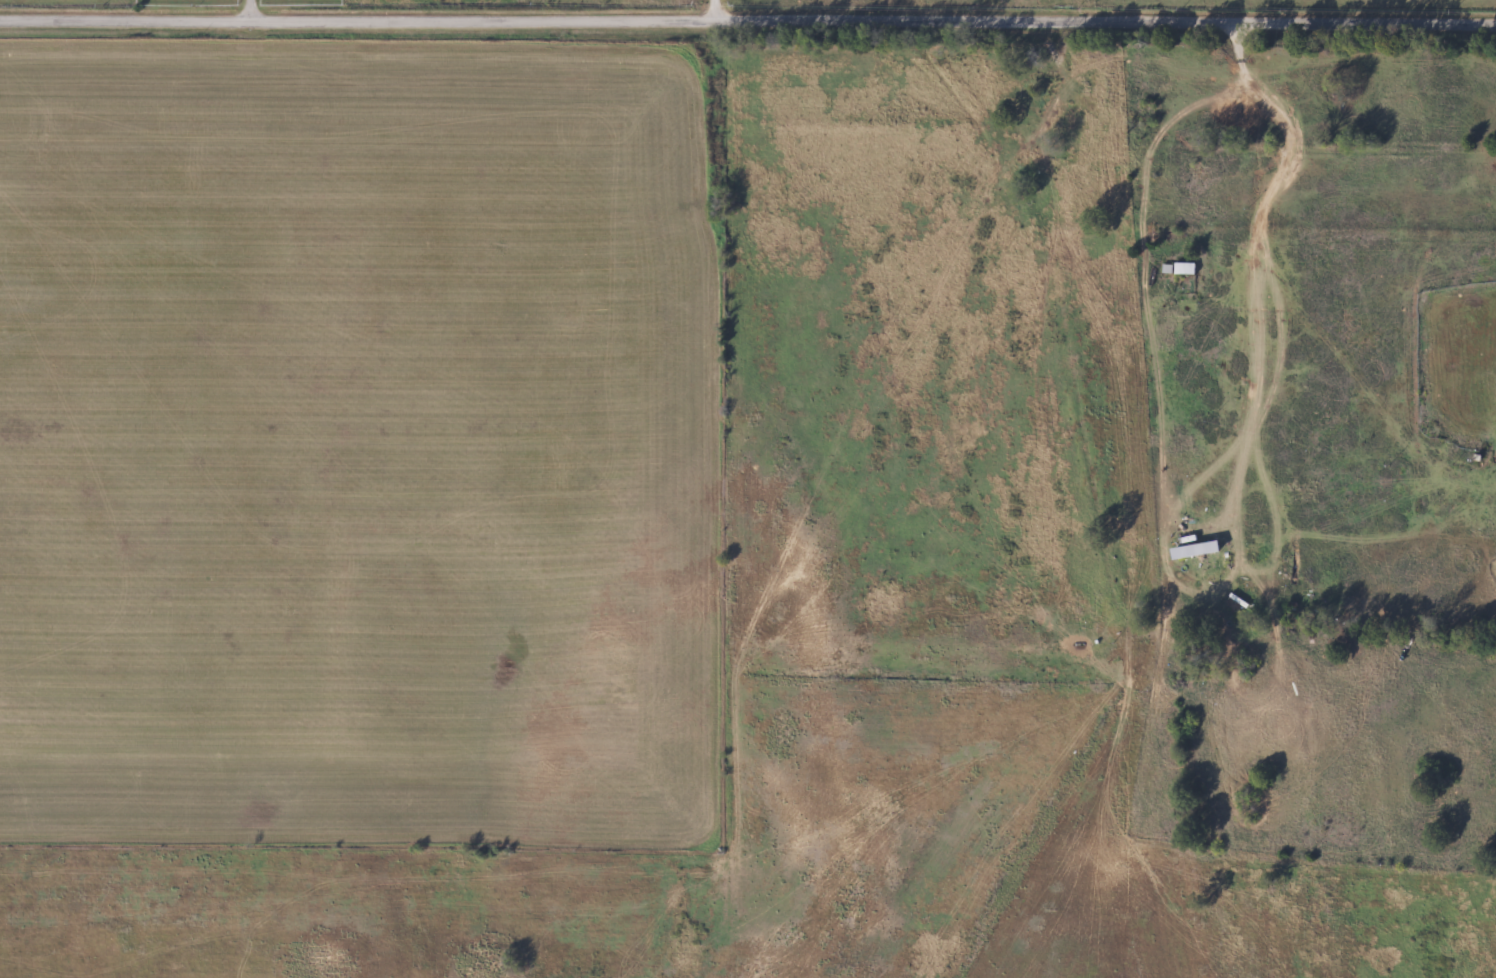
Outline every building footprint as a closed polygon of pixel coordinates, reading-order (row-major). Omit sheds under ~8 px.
[(1196,263),(1173,263),(1173,265),(1164,265),(1163,274),(1196,275),(1196,263)] [(1221,550),(1219,540),(1173,552),(1175,561),(1221,550)]
